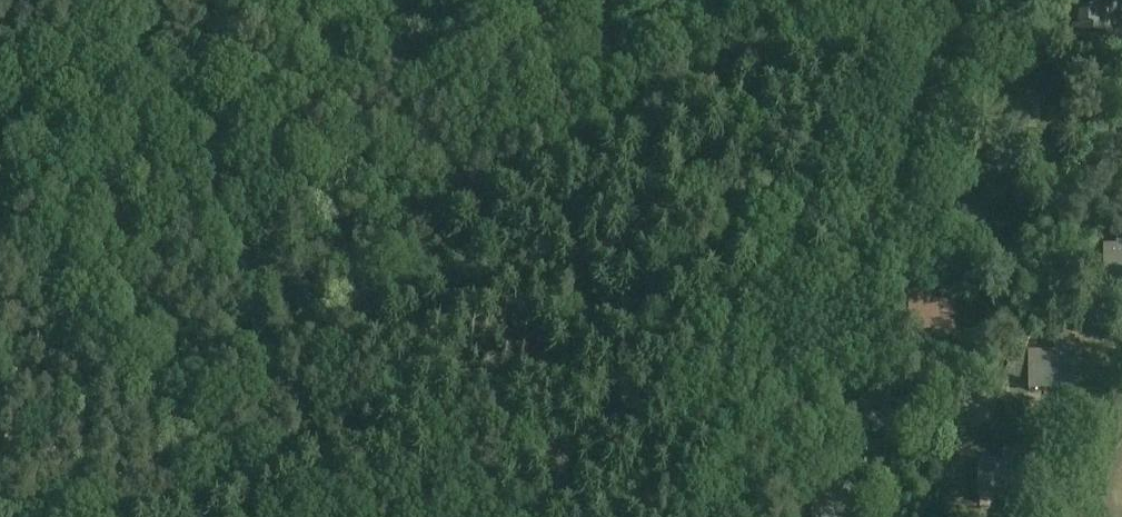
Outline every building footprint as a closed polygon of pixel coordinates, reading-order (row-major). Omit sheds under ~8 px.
[(1080,2),(1075,2),(1074,32),(1121,33),(1121,31),(1121,3),(1103,2),(1103,0),(1080,0),(1080,2)] [(1117,235),(1117,249),(1105,250),(1106,282),(1121,282),(1121,235),(1117,235)] [(955,329),(954,297),(910,297),(911,329),(955,329)] [(1075,387),(1074,355),(1031,355),(1031,387),(1075,387)] [(906,433),(906,401),(862,401),(862,433),(906,433)] [(1024,464),(980,464),(980,496),(1023,496),(1024,464)] [(814,505),(814,516),(858,516),(858,505),(814,505)]
